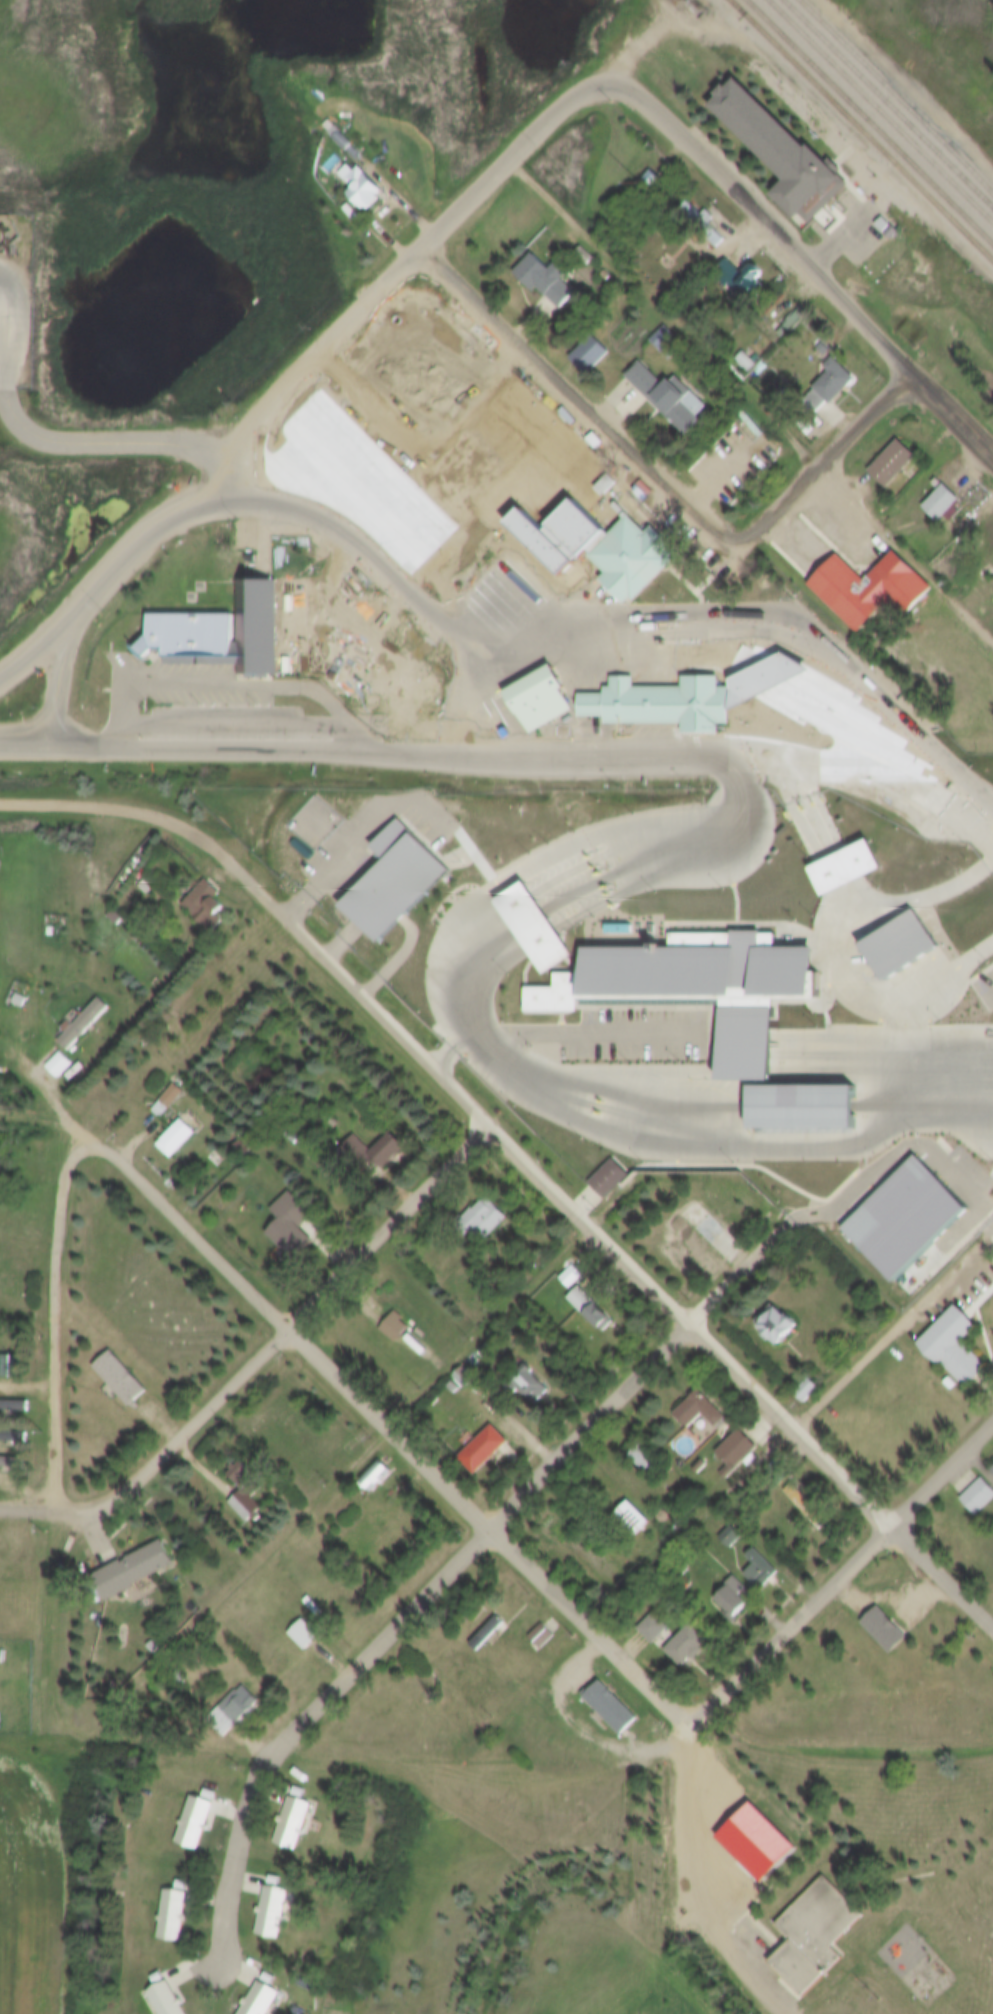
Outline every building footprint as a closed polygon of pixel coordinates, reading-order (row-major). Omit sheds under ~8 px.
[(735,87),(745,77),(801,135),(807,129),(856,180),(809,226),(778,194),(791,182),(716,105),(726,95),(723,92),(732,84),(735,87)] [(329,134),(337,126),(351,141),(343,149),(329,134)] [(334,154),(343,163),(329,176),(321,167),(334,154)] [(371,175),(374,173),(389,188),(382,195),(385,198),(371,211),(353,193),(358,189),(349,179),(363,166),(371,175)] [(653,171),(661,179),(652,188),(644,179),(653,171)] [(703,214),(708,209),(716,218),(712,222),(730,241),(721,250),(683,211),(692,202),(703,214)] [(353,205),(359,212),(354,218),(347,211),(353,205)] [(886,218),(894,226),(887,233),(878,225),(886,218)] [(894,226),(887,233),(893,239),(900,232),(894,226)] [(567,280),(585,293),(572,310),(521,272),(534,255),(554,270),(562,259),(575,269),(567,280)] [(763,263),(773,273),(769,277),(779,287),(758,308),(721,270),(733,259),(749,276),(763,263)] [(609,331),(627,349),(605,370),(588,351),(609,331)] [(467,348),(455,332),(419,359),(431,375),(467,348)] [(758,346),(774,359),(767,367),(751,355),(758,346)] [(853,354),(875,376),(848,402),(829,383),(847,365),(845,362),(853,354)] [(723,409),(727,412),(716,426),(648,372),(659,357),(687,380),(695,370),(731,399),(723,409)] [(927,430),(947,448),(920,478),(901,459),(927,430)] [(621,539),(639,521),(609,490),(578,520),(608,551),(621,539)] [(578,520),(608,551),(595,564),(543,511),(557,498),(578,520)] [(668,590),(665,587),(658,594),(635,570),(643,562),(621,539),(639,521),(642,519),(647,524),(669,502),(686,520),(693,513),(716,537),(710,543),(713,547),(668,590)] [(918,594),(888,624),(840,576),(873,544),(898,570),(928,540),(965,578),(933,609),(918,594)] [(269,605),(269,571),(307,571),(308,665),(269,665),(269,657),(188,657),(187,644),(185,644),(171,656),(156,639),(164,632),(167,635),(178,626),(177,605),(269,605)] [(710,633),(745,632),(745,679),(710,679),(710,633)] [(579,656),(526,686),(551,729),(595,704),(583,684),(592,678),(579,656)] [(602,687),(602,712),(627,711),(627,717),(706,717),(706,726),(740,726),(740,718),(752,718),(752,679),(745,679),(710,679),(659,679),(659,669),(635,669),(635,679),(628,679),(628,687),(602,687)] [(414,814),(463,863),(386,940),(353,907),(398,861),(383,846),(414,814)] [(818,865),(881,836),(894,865),(832,894),(818,865)] [(541,969),(571,951),(522,876),(491,897),(541,969)] [(214,877),(230,893),(225,897),(234,906),(225,915),(228,919),(216,931),(188,903),(214,877)] [(147,885),(152,879),(160,887),(155,892),(147,885)] [(121,906),(132,918),(124,926),(113,914),(121,906)] [(863,945),(913,912),(938,948),(888,982),(863,945)] [(532,1014),(581,1014),(581,993),(724,994),(779,994),(820,995),(820,948),(768,948),(768,929),(669,928),(669,946),(589,946),(589,973),(558,973),(558,987),(532,987),(532,1014)] [(724,994),(724,1081),(753,1081),(779,1082),(779,994),(724,994)] [(18,995),(28,1000),(23,1010),(13,1005),(18,995)] [(67,1033),(62,1029),(69,1022),(74,1027),(100,1000),(111,1011),(70,1052),(60,1041),(67,1033)] [(753,1081),(779,1082),(855,1085),(856,1133),(753,1130),(753,1081)] [(175,1084),(185,1093),(163,1119),(153,1111),(175,1084)] [(338,1084),(347,1093),(337,1103),(328,1094),(338,1084)] [(184,1121),(196,1134),(172,1158),(159,1146),(184,1121)] [(292,1126),(302,1136),(293,1146),(283,1135),(292,1126)] [(394,1130),(408,1144),(385,1168),(371,1154),(394,1130)] [(355,1136),(369,1150),(358,1161),(344,1148),(355,1136)] [(916,1158),(969,1210),(896,1283),(844,1231),(916,1158)] [(613,1160),(629,1175),(605,1200),(589,1184),(613,1160)] [(674,1185),(682,1194),(674,1203),(665,1194),(674,1185)] [(301,1228),(315,1242),(296,1262),(268,1234),(282,1220),(272,1210),(290,1193),(313,1216),(301,1228)] [(489,1198),(509,1218),(494,1234),(473,1213),(489,1198)] [(691,1223),(705,1209),(729,1233),(689,1273),(665,1249),(678,1237),(667,1226),(680,1212),(691,1223)] [(573,1266),(584,1276),(570,1289),(560,1279),(573,1266)] [(581,1286),(614,1320),(601,1332),(568,1299),(581,1286)] [(958,1306),(979,1327),(962,1343),(988,1369),(966,1391),(919,1345),(958,1306)] [(779,1307),(790,1318),(792,1316),(802,1326),(780,1348),(759,1328),(779,1307)] [(394,1314),(410,1326),(396,1344),(380,1331),(394,1314)] [(485,1345),(490,1350),(483,1357),(478,1352),(485,1345)] [(113,1351),(148,1392),(130,1408),(95,1367),(113,1351)] [(1,1356),(17,1356),(17,1378),(1,1378),(1,1356)] [(464,1368),(476,1380),(466,1391),(453,1378),(464,1368)] [(526,1371),(547,1391),(534,1405),(513,1384),(526,1371)] [(808,1377),(820,1389),(805,1404),(793,1392),(808,1377)] [(949,1378),(956,1386),(949,1393),(942,1386),(949,1378)] [(673,1413),(697,1390),(725,1418),(715,1428),(702,1415),(688,1428),(673,1413)] [(0,1402),(28,1402),(28,1418),(0,1418),(0,1402)] [(492,1426),(509,1443),(477,1476),(459,1459),(492,1426)] [(740,1429),(759,1448),(726,1482),(718,1474),(727,1465),(716,1454),(740,1429)] [(24,1444),(0,1443),(0,1433),(25,1434),(24,1444)] [(644,1447),(662,1464),(650,1477),(632,1459),(644,1447)] [(20,1468),(0,1467),(0,1458),(21,1458),(20,1468)] [(227,1473),(240,1460),(257,1479),(244,1491),(227,1473)] [(381,1460),(391,1470),(371,1490),(361,1480),(381,1460)] [(701,1462),(706,1467),(698,1476),(693,1471),(701,1462)] [(982,1479),(992,1490),(992,1498),(975,1516),(960,1501),(982,1479)] [(230,1503),(242,1492),(262,1513),(250,1525),(230,1503)] [(628,1502),(650,1523),(635,1538),(614,1517),(628,1502)] [(729,1527),(740,1538),(728,1550),(717,1539),(729,1527)] [(164,1541),(176,1565),(112,1598),(99,1574),(164,1541)] [(752,1566),(744,1558),(752,1550),(775,1572),(766,1580),(763,1577),(755,1586),(743,1575),(752,1566)] [(741,1596),(749,1604),(734,1619),(717,1601),(728,1589),(725,1586),(733,1577),(747,1590),(741,1596)] [(880,1607),(911,1638),(894,1656),(863,1625),(880,1607)] [(651,1615),(665,1629),(649,1644),(635,1631),(651,1615)] [(495,1617),(502,1625),(475,1652),(468,1644),(495,1617)] [(289,1634),(303,1620),(320,1637),(306,1651),(289,1634)] [(691,1658),(682,1668),(664,1651),(690,1625),(707,1642),(701,1649),(704,1651),(694,1661),(691,1658)] [(540,1626),(551,1638),(538,1650),(526,1638),(540,1626)] [(601,1681),(638,1718),(620,1736),(580,1697),(585,1690),(588,1693),(601,1681)] [(243,1685),(261,1703),(236,1728),(219,1711),(243,1685)] [(283,1818),(291,1796),(315,1804),(301,1845),(277,1836),(281,1824),(278,1823),(280,1817),(283,1818)] [(208,1826),(211,1827),(209,1833),(206,1832),(200,1851),(178,1844),(192,1797),(215,1804),(208,1826)] [(833,1948),(844,1958),(806,1997),(772,1963),(793,1942),(777,1926),(826,1876),(865,1916),(833,1948)] [(262,1907),(266,1886),(293,1892),(287,1923),(284,1922),(280,1939),(256,1935),(261,1915),(258,1914),(259,1907),(262,1907)] [(163,1916),(166,1890),(189,1893),(186,1916),(190,1916),(189,1923),(185,1923),(183,1942),(161,1939),(163,1923),(160,1923),(160,1915),(163,1916)] [(336,1945),(344,1946),(342,1956),(334,1954),(336,1945)] [(185,2006),(189,2013),(162,2013),(150,1992),(170,1980),(181,1999),(184,1998),(187,2004),(185,2006)] [(275,2008),(271,2013),(241,2013),(246,2006),(244,2005),(248,1999),(250,2000),(261,1981),(281,1993),(273,2007),(275,2008)]
